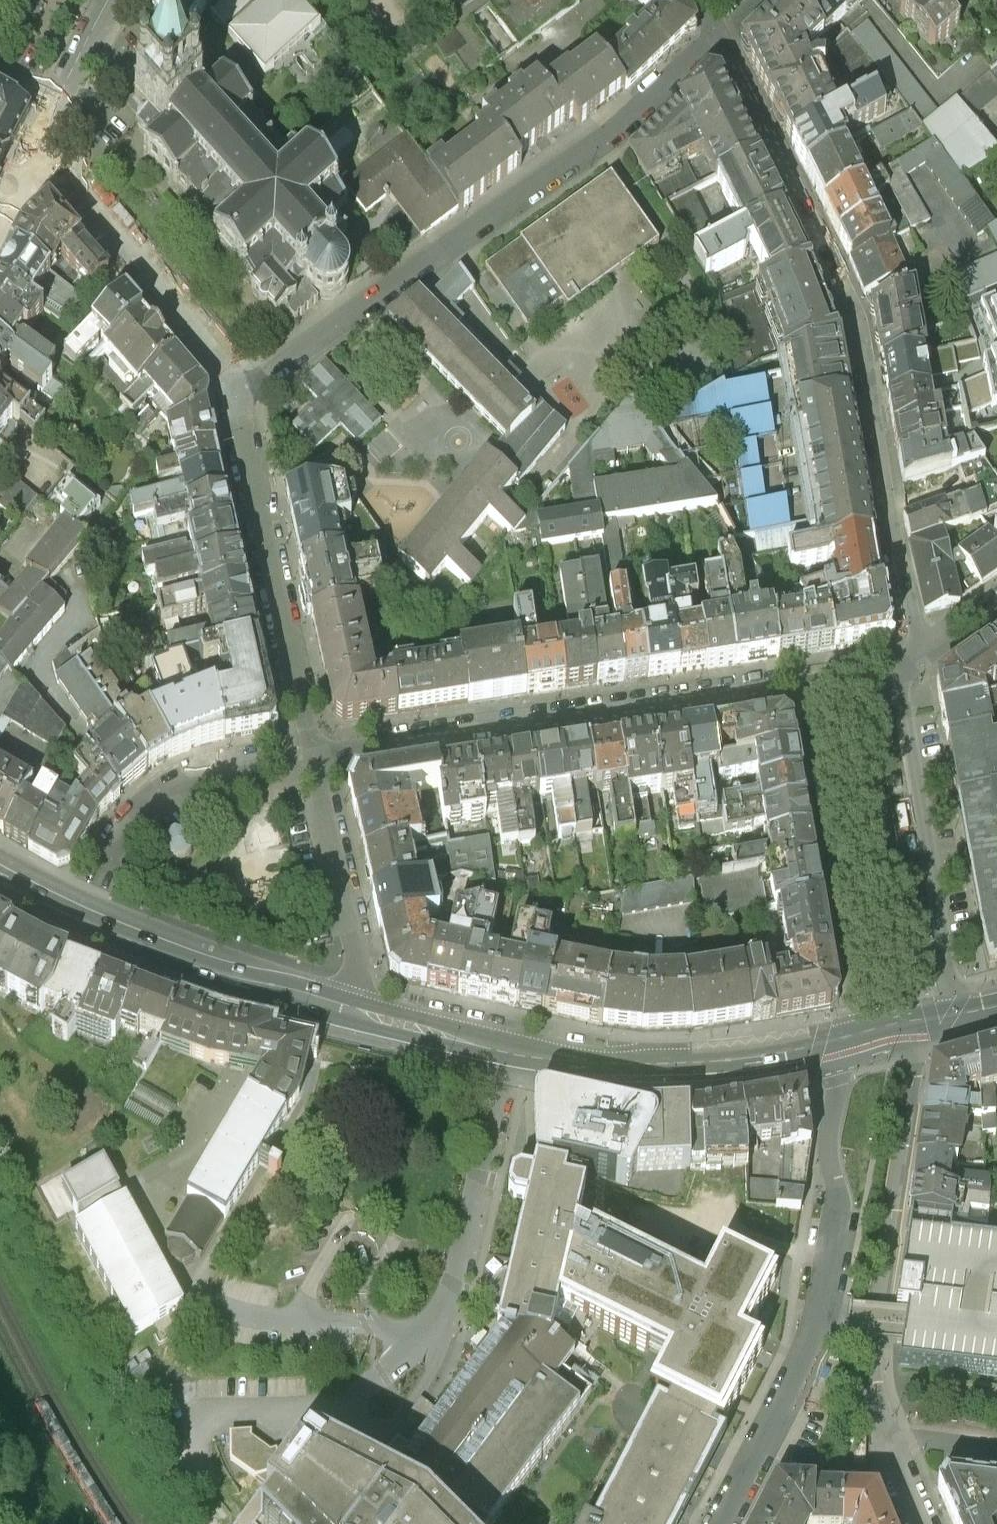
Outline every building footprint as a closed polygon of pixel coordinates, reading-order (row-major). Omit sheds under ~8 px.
[(182,35),(207,12),(216,4),(213,0),(149,0),(182,35)] [(216,4),(207,12),(211,16),(210,17),(219,27),(225,33),(226,33),(230,37),(228,39),(265,80),(320,29),(294,0),(271,0),(259,10),(255,6),(256,5),(254,2),(255,0),(213,0),(216,4)] [(475,71),(501,52),(467,7),(462,0),(423,0),(475,71)] [(519,38),(570,0),(491,0),(519,38)] [(652,8),(651,9),(668,13),(688,4),(687,0),(646,0),(652,8)] [(806,44),(823,27),(808,9),(801,0),(780,0),(744,35),(778,104),(793,136),(816,124),(838,112),(806,44)] [(808,9),(823,27),(853,0),(801,0),(808,9)] [(901,4),(901,6),(934,46),(957,26),(942,8),(935,0),(906,0),(901,4)] [(942,8),(948,3),(945,0),(935,0),(942,8)] [(695,20),(688,4),(668,13),(651,9),(634,26),(633,25),(626,33),(613,45),(616,48),(605,58),(626,84),(662,50),(695,20)] [(940,111),(867,18),(852,29),(867,48),(892,84),(910,110),(922,126),(940,111)] [(867,48),(852,29),(848,23),(832,39),(856,74),(870,95),(876,92),(892,84),(867,48)] [(547,79),(542,83),(566,115),(571,112),(574,110),(579,118),(595,106),(598,104),(626,84),(605,58),(596,46),(569,66),(567,64),(547,79)] [(957,98),(971,115),(996,93),(996,64),(957,98)] [(346,285),(347,282),(348,279),(348,276),(347,273),(346,270),(345,267),(343,265),(335,256),(342,250),(343,248),(344,247),(344,246),(345,244),(344,242),(344,241),(343,239),(343,238),(347,234),(344,231),(343,233),(334,223),(348,210),(337,198),(338,197),(335,194),(339,191),(335,188),(332,190),(310,165),(313,163),(310,159),(307,162),(304,159),(303,160),(292,148),(283,156),(274,146),(276,144),(274,141),(272,143),(261,131),(263,130),(261,127),(259,129),(252,121),(254,119),(252,116),(252,115),(254,113),(252,110),(249,112),(241,103),(226,86),(229,84),(227,81),(224,84),(222,82),(222,83),(220,81),(217,83),(220,86),(215,90),(198,72),(195,74),(194,73),(193,72),(191,72),(190,72),(188,73),(187,74),(186,75),(185,76),(184,78),(184,79),(184,81),(171,66),(163,74),(163,73),(152,83),(142,91),(143,92),(135,99),(148,114),(147,113),(145,113),(144,113),(143,114),(141,115),(140,115),(139,117),(139,118),(138,119),(138,121),(138,122),(138,123),(139,124),(137,126),(154,145),(148,150),(145,147),(143,149),(145,152),(146,153),(143,155),(146,158),(148,156),(171,181),(168,184),(170,187),(173,184),(174,185),(177,187),(179,185),(186,193),(185,194),(187,197),(189,196),(199,207),(197,209),(200,211),(201,210),(210,220),(202,228),(212,240),(211,241),(214,244),(211,247),(214,250),(217,247),(239,272),(237,275),(240,278),(243,276),(245,279),(246,278),(254,287),(250,290),(259,300),(258,305),(261,309),(268,310),(276,319),(285,310),(287,312),(295,320),(317,300),(310,291),(311,290),(314,294),(316,295),(319,297),(322,298),(325,298),(328,298),(331,298),(333,297),(336,296),(339,295),(341,293),(343,291),(345,288),(346,285)] [(708,68),(680,96),(671,105),(660,115),(652,124),(650,126),(649,126),(639,136),(633,142),(631,143),(648,172),(665,200),(692,186),(700,182),(685,153),(704,144),(718,172),(739,161),(758,151),(718,71),(708,68)] [(495,101),(483,110),(516,153),(540,136),(566,115),(542,83),(537,75),(523,86),(520,82),(508,91),(510,95),(498,104),(495,101)] [(6,151),(10,147),(15,137),(31,108),(7,94),(0,90),(0,159),(6,151)] [(807,165),(845,145),(838,131),(847,126),(849,129),(885,110),(876,92),(870,95),(838,112),(816,124),(793,136),(799,149),(807,165)] [(922,126),(933,141),(961,177),(996,155),(996,148),(987,136),(971,115),(957,98),(956,98),(940,111),(922,126)] [(441,155),(427,165),(447,192),(459,208),(489,186),(522,161),(516,153),(483,110),(482,111),(488,119),(475,130),(478,134),(444,159),(441,155)] [(910,110),(867,132),(871,139),(874,137),(879,147),(922,126),(910,110)] [(987,136),(996,148),(996,130),(987,136)] [(421,236),(459,208),(447,192),(427,165),(407,139),(345,185),(366,212),(386,197),(386,198),(389,196),(388,195),(389,194),(395,201),(421,236)] [(961,177),(933,141),(881,172),(888,186),(911,228),(930,220),(904,175),(925,162),(978,236),(988,230),(996,226),(961,177)] [(825,203),(863,183),(855,166),(861,164),(858,158),(852,160),(845,145),(807,165),(815,182),(825,203)] [(774,183),(758,151),(739,161),(718,172),(745,226),(746,225),(785,205),(774,183)] [(839,233),(876,214),(865,191),(869,189),(871,195),(888,186),(881,172),(863,183),(825,203),(832,217),(839,233)] [(520,239),(485,264),(500,286),(501,286),(528,323),(563,298),(568,305),(614,272),(649,247),(659,240),(611,173),(519,237),(520,239)] [(718,239),(692,186),(665,200),(695,251),(718,239)] [(785,205),(746,225),(752,238),(770,274),(810,259),(803,245),(785,205)] [(44,270),(61,255),(79,241),(49,206),(43,211),(39,215),(34,219),(30,223),(26,227),(23,230),(20,235),(17,239),(14,246),(44,270)] [(851,257),(889,238),(894,235),(888,223),(882,226),(876,214),(839,233),(845,244),(851,257)] [(744,242),(752,238),(746,225),(745,226),(718,239),(695,251),(706,271),(745,252),(746,246),(744,242)] [(996,226),(988,230),(996,247),(996,228),(996,226)] [(889,238),(851,257),(858,273),(866,293),(872,289),(887,283),(887,282),(906,274),(889,238)] [(109,275),(83,246),(79,241),(61,255),(74,270),(92,291),(109,275)] [(0,276),(0,281),(31,302),(46,281),(48,287),(57,294),(55,298),(72,310),(82,301),(61,284),(44,270),(14,246),(6,263),(0,276)] [(944,279),(954,304),(996,287),(996,257),(944,279)] [(810,259),(770,274),(758,279),(785,352),(838,334),(829,311),(810,259)] [(475,410),(506,443),(491,460),(487,456),(398,559),(427,584),(444,564),(470,587),(482,573),(455,551),(488,514),(514,536),(515,535),(525,523),(524,522),(500,500),(515,482),(518,484),(566,428),(552,416),(518,382),(521,380),(510,369),(507,371),(461,323),(462,322),(451,309),(473,288),(459,269),(425,303),(417,295),(389,323),(475,410)] [(82,301),(91,292),(92,291),(74,270),(61,284),(82,301)] [(780,354),(785,352),(758,279),(719,294),(731,371),(780,354)] [(24,329),(28,333),(44,311),(31,302),(0,281),(0,313),(24,329)] [(59,321),(72,310),(55,298),(57,294),(48,287),(46,281),(31,302),(44,311),(59,321)] [(882,363),(927,352),(913,284),(869,304),(874,329),(882,363)] [(107,312),(65,354),(75,364),(99,341),(96,338),(100,335),(109,345),(141,313),(142,313),(125,294),(107,312)] [(986,307),(996,335),(996,303),(986,307)] [(24,329),(0,313),(0,343),(47,378),(56,366),(24,342),(19,344),(16,341),(24,329)] [(175,352),(141,313),(109,345),(104,350),(112,359),(108,363),(125,381),(128,377),(138,387),(175,352)] [(861,466),(838,334),(785,352),(780,354),(813,526),(816,540),(817,545),(874,535),(873,531),(861,466)] [(984,342),(882,363),(889,399),(985,379),(981,358),(987,357),(984,342)] [(8,362),(12,365),(11,370),(42,393),(43,393),(51,382),(47,378),(0,343),(0,373),(8,362)] [(160,399),(169,408),(198,379),(175,352),(138,387),(122,403),(130,410),(135,415),(141,409),(138,406),(147,396),(151,396),(155,399),(158,397),(160,399)] [(981,358),(985,379),(992,405),(996,403),(996,354),(989,356),(987,357),(981,358)] [(303,381),(319,399),(293,423),(314,447),(341,423),(357,442),(381,421),(327,360),(303,381)] [(207,390),(198,379),(169,408),(174,413),(167,419),(168,423),(181,421),(183,423),(204,404),(205,402),(206,401),(206,398),(207,395),(207,394),(207,392),(207,390)] [(65,392),(51,382),(43,393),(57,403),(65,392)] [(754,536),(758,556),(785,551),(817,545),(816,540),(813,526),(790,530),(785,499),(765,502),(755,445),(774,442),(764,383),(704,394),(650,426),(655,432),(728,419),(749,537),(754,536)] [(14,415),(34,433),(44,420),(29,408),(30,408),(0,385),(0,405),(14,415)] [(933,406),(930,392),(911,395),(889,399),(892,412),(895,428),(916,425),(943,420),(940,404),(933,406)] [(174,413),(169,408),(160,399),(158,402),(154,406),(167,419),(174,413)] [(569,471),(576,516),(598,512),(595,488),(617,485),(612,450),(647,445),(668,471),(672,477),(684,468),(681,465),(655,432),(650,426),(630,400),(569,471)] [(166,446),(157,457),(213,444),(204,404),(183,423),(181,421),(168,423),(154,434),(166,446)] [(14,415),(0,405),(0,433),(14,415)] [(141,409),(135,415),(133,417),(145,429),(156,417),(145,405),(141,409)] [(897,442),(900,452),(921,448),(946,442),(943,420),(916,425),(895,428),(897,442)] [(903,466),(906,482),(985,461),(971,437),(946,442),(921,448),(900,452),(903,466)] [(218,469),(213,444),(157,457),(153,461),(158,482),(181,476),(218,469)] [(595,488),(598,512),(600,522),(615,520),(712,506),(684,468),(672,477),(653,480),(617,485),(595,488)] [(144,514),(154,512),(225,496),(218,469),(181,476),(185,494),(180,495),(179,490),(138,499),(131,501),(134,516),(144,514)] [(0,502),(0,505),(18,520),(37,498),(17,481),(0,502)] [(59,490),(47,504),(65,520),(78,531),(100,505),(72,481),(62,493),(59,490)] [(121,486),(112,486),(107,493),(118,502),(127,491),(121,486)] [(285,495),(301,564),(342,555),(335,525),(351,521),(344,489),(341,488),(338,487),(334,486),(331,486),(285,495)] [(961,498),(903,518),(910,545),(940,534),(986,517),(979,493),(961,498)] [(231,524),(225,496),(154,512),(157,528),(186,521),(185,516),(190,515),(193,533),(231,524)] [(537,507),(524,522),(525,523),(515,535),(540,531),(538,521),(539,521),(537,507)] [(157,528),(154,512),(144,514),(151,542),(188,534),(189,533),(186,521),(157,528)] [(603,539),(600,522),(598,512),(576,516),(539,521),(538,521),(540,531),(542,548),(603,539)] [(0,523),(0,538),(11,525),(3,519),(0,523)] [(65,520),(63,521),(26,567),(31,571),(48,584),(49,583),(87,539),(78,531),(65,520)] [(603,539),(617,638),(638,634),(632,626),(626,591),(622,592),(619,575),(623,574),(615,520),(600,522),(603,539)] [(154,574),(197,565),(238,556),(231,524),(193,533),(189,533),(188,534),(192,553),(186,554),(185,549),(142,559),(145,576),(154,574)] [(948,561),(950,570),(964,566),(979,588),(996,576),(996,547),(992,540),(988,533),(948,561)] [(940,534),(910,545),(926,614),(943,611),(960,607),(959,602),(950,570),(948,561),(945,552),(940,534)] [(874,535),(817,545),(785,551),(788,567),(824,560),(827,558),(830,557),(832,566),(829,569),(830,577),(834,579),(836,588),(830,590),(832,607),(883,590),(874,535)] [(736,664),(779,658),(771,615),(771,613),(758,614),(758,613),(747,615),(746,616),(741,617),(744,609),(738,571),(731,553),(719,556),(720,561),(721,573),(736,664)] [(301,564),(307,591),(380,576),(376,560),(344,566),(342,555),(301,564)] [(200,580),(203,594),(244,585),(238,556),(197,565),(200,580)] [(702,564),(704,576),(721,573),(720,561),(702,564)] [(195,581),(200,580),(197,565),(154,574),(158,589),(155,590),(158,604),(180,599),(177,587),(195,582),(195,581)] [(48,584),(31,571),(10,595),(27,606),(41,592),(48,584)] [(579,575),(590,643),(608,640),(598,572),(579,575)] [(736,664),(721,573),(704,576),(712,623),(701,625),(708,668),(736,664)] [(579,645),(590,643),(579,575),(561,578),(569,635),(577,634),(579,645)] [(384,591),(380,576),(307,591),(313,618),(353,609),(351,598),(384,591)] [(680,673),(666,585),(665,581),(642,585),(645,605),(647,607),(649,620),(652,621),(653,626),(640,628),(641,633),(648,677),(680,673)] [(680,673),(708,668),(701,625),(701,622),(690,624),(686,600),(697,599),(694,581),(666,585),(680,673)] [(63,612),(64,596),(49,583),(48,584),(41,592),(63,612)] [(205,605),(209,623),(251,614),(244,585),(203,594),(205,605)] [(13,622),(27,606),(10,595),(0,588),(0,612),(13,622)] [(891,634),(883,590),(832,607),(828,608),(834,650),(885,643),(891,634)] [(12,672),(63,612),(41,592),(27,606),(13,622),(14,623),(0,642),(0,658),(9,668),(12,672)] [(201,606),(205,605),(203,594),(180,599),(158,604),(162,622),(197,615),(196,611),(202,610),(201,606)] [(313,618),(325,671),(369,661),(356,608),(353,609),(313,618)] [(782,613),(771,615),(779,658),(834,650),(828,608),(791,617),(788,614),(784,617),(782,613)] [(565,689),(558,648),(556,634),(544,636),(547,649),(538,650),(532,609),(514,612),(519,646),(527,695),(565,689)] [(213,640),(216,651),(257,642),(251,614),(209,623),(213,640)] [(80,667),(78,668),(119,729),(133,719),(117,695),(118,694),(119,691),(111,681),(106,681),(92,660),(103,651),(99,633),(70,653),(80,667)] [(624,681),(648,677),(641,633),(638,634),(617,638),(624,681)] [(216,651),(213,640),(208,641),(207,635),(167,643),(172,660),(200,655),(216,651)] [(624,681),(617,638),(608,640),(590,643),(597,684),(624,681)] [(234,695),(217,699),(227,739),(245,736),(269,733),(272,728),(275,723),(257,642),(216,651),(200,655),(205,667),(219,664),(222,676),(224,678),(229,676),(234,695)] [(172,660),(167,643),(161,644),(168,661),(172,660)] [(565,689),(597,684),(590,643),(579,645),(558,648),(565,689)] [(500,699),(527,695),(519,646),(461,654),(462,664),(469,704),(500,699)] [(943,713),(996,703),(996,657),(991,648),(945,679),(937,684),(943,713)] [(53,664),(57,682),(60,681),(78,668),(80,667),(70,653),(53,664)] [(9,668),(0,658),(0,680),(9,668)] [(374,682),(369,661),(325,671),(334,714),(345,722),(383,716),(399,713),(394,679),(374,682)] [(441,708),(469,704),(462,664),(394,674),(394,679),(399,713),(441,708)] [(119,729),(78,668),(60,681),(71,698),(72,697),(83,713),(84,712),(96,730),(107,732),(106,739),(119,729)] [(23,684),(3,718),(55,748),(65,731),(23,684)] [(183,707),(183,705),(186,704),(181,696),(169,701),(173,711),(183,707)] [(200,746),(227,739),(217,699),(216,698),(186,704),(183,705),(183,707),(173,711),(153,719),(173,757),(200,746)] [(948,743),(996,734),(996,704),(996,703),(943,713),(948,743)] [(173,757),(153,719),(151,715),(140,722),(133,719),(119,729),(148,770),(173,757)] [(711,729),(714,748),(734,745),(736,759),(796,750),(792,725),(782,718),(741,724),(711,729)] [(148,770),(119,729),(106,739),(92,752),(87,756),(90,759),(120,793),(124,789),(148,770)] [(711,729),(683,733),(696,816),(712,814),(711,810),(706,776),(708,772),(718,770),(716,762),(714,748),(711,729)] [(654,737),(662,792),(674,791),(679,829),(698,826),(697,823),(696,816),(683,733),(654,737)] [(948,743),(956,786),(980,924),(991,970),(996,969),(996,734),(948,743)] [(654,737),(621,742),(635,837),(635,838),(656,835),(655,825),(652,825),(647,794),(662,792),(654,737)] [(591,746),(597,789),(597,792),(615,790),(616,795),(610,796),(617,839),(635,837),(621,742),(591,746)] [(591,746),(563,750),(575,836),(592,834),(586,790),(597,789),(591,746)] [(559,839),(575,836),(563,750),(534,755),(541,797),(552,795),(559,839)] [(796,750),(736,759),(716,762),(718,770),(719,779),(757,773),(759,785),(801,777),(798,762),(796,750)] [(506,758),(519,842),(520,845),(536,842),(529,799),(541,797),(534,755),(521,757),(521,756),(506,758)] [(506,758),(476,763),(484,811),(497,809),(502,844),(519,842),(506,758)] [(78,849),(96,818),(110,804),(120,793),(90,759),(76,771),(90,787),(73,803),(60,795),(59,796),(28,847),(59,865),(70,862),(78,849)] [(476,763),(437,768),(440,790),(446,823),(485,818),(484,811),(476,763)] [(5,833),(24,800),(33,785),(26,781),(0,765),(0,830),(5,833)] [(351,790),(358,819),(413,807),(412,804),(421,802),(419,793),(440,790),(437,768),(395,775),(357,780),(351,790)] [(803,792),(801,777),(759,785),(761,796),(723,803),(724,808),(726,818),(805,805),(803,792)] [(28,847),(59,796),(43,787),(33,805),(24,800),(5,833),(21,843),(28,847)] [(807,817),(805,805),(726,818),(723,819),(725,832),(726,834),(754,829),(764,821),(766,834),(764,835),(765,840),(772,839),(810,832),(807,817)] [(422,846),(413,807),(358,819),(366,858),(422,846)] [(696,816),(697,823),(723,819),(726,818),(724,808),(711,810),(712,814),(696,816)] [(725,832),(723,819),(697,823),(698,826),(700,836),(725,832)] [(169,840),(168,841),(166,846),(166,850),(167,854),(169,858),(172,861),(176,862),(179,863),(182,863),(185,862),(187,860),(190,858),(192,855),(193,851),(194,847),(197,840),(171,832),(168,838),(169,840)] [(738,873),(769,868),(815,860),(812,842),(810,832),(772,839),(773,849),(770,850),(758,853),(735,856),(738,873)] [(375,897),(416,887),(414,875),(415,874),(412,865),(451,857),(449,847),(448,840),(422,846),(366,858),(375,897)] [(451,857),(454,878),(461,877),(495,884),(494,873),(489,841),(449,847),(451,857)] [(738,873),(735,856),(725,858),(723,847),(702,851),(706,878),(738,873)] [(819,883),(815,860),(769,868),(775,907),(781,906),(821,899),(819,883)] [(769,868),(738,873),(706,878),(700,879),(702,894),(706,918),(715,918),(775,907),(769,868)] [(673,870),(667,871),(669,884),(675,883),(673,870)] [(494,873),(495,884),(527,891),(525,880),(524,875),(504,871),(504,875),(494,873)] [(525,880),(527,891),(541,895),(538,878),(525,880)] [(702,894),(700,879),(693,880),(694,896),(702,894)] [(694,896),(693,880),(675,883),(669,884),(625,892),(622,916),(694,904),(694,896)] [(375,897),(382,928),(423,919),(438,915),(431,884),(416,887),(375,897)] [(821,899),(781,906),(789,956),(792,955),(811,952),(812,957),(830,955),(826,924),(821,899)] [(438,989),(459,994),(478,908),(479,907),(457,911),(450,947),(438,944),(428,987),(438,989)] [(468,995),(491,1001),(502,949),(490,946),(498,913),(478,908),(459,994),(468,995)] [(12,925),(0,919),(0,938),(12,925)] [(429,942),(423,919),(382,928),(392,974),(396,977),(400,980),(428,987),(438,944),(429,942)] [(512,951),(502,949),(491,1001),(504,1004),(518,1007),(535,930),(535,928),(519,923),(512,951)] [(8,986),(46,945),(12,925),(0,938),(0,981),(8,986)] [(525,1009),(545,1013),(556,961),(544,958),(550,933),(535,930),(518,1007),(525,1009)] [(40,1004),(44,1000),(54,989),(68,953),(46,945),(8,986),(40,1004)] [(794,967),(769,972),(776,1016),(832,1007),(838,998),(830,955),(812,957),(811,952),(792,955),(794,967)] [(67,1034),(78,1018),(88,1001),(101,967),(68,953),(54,989),(44,1000),(59,1006),(61,1005),(62,1003),(70,1007),(68,1011),(60,1014),(53,1025),(67,1034)] [(604,1025),(612,973),(556,961),(545,1013),(569,1018),(604,1025)] [(751,1020),(776,1016),(769,972),(767,962),(743,966),(751,1020)] [(743,966),(683,975),(691,1030),(724,1025),(751,1020),(743,966)] [(114,1034),(121,1023),(125,1016),(137,981),(101,967),(88,1001),(78,1018),(114,1034)] [(635,1031),(643,1031),(649,976),(635,975),(635,976),(612,973),(604,1025),(621,1029),(635,1031)] [(664,1030),(691,1030),(683,975),(649,976),(643,1031),(664,1030)] [(145,1067),(164,1036),(178,998),(142,984),(137,981),(125,1016),(121,1023),(138,1029),(139,1026),(153,1031),(150,1037),(145,1038),(132,1058),(145,1067)] [(230,1060),(250,1065),(260,1068),(270,1028),(263,1026),(239,1021),(238,1026),(227,1023),(227,1021),(221,1019),(216,1018),(215,1020),(205,1015),(208,1010),(178,998),(164,1036),(192,1048),(190,1053),(210,1061),(229,1065),(230,1060)] [(255,1084),(249,1093),(286,1116),(286,1115),(298,1096),(306,1064),(311,1044),(270,1033),(272,1028),(270,1028),(260,1068),(259,1073),(264,1074),(257,1085),(255,1084)] [(978,1054),(984,1108),(984,1121),(983,1131),(996,1133),(996,1129),(996,1108),(994,1093),(996,1092),(996,1049),(978,1054)] [(978,1054),(934,1064),(929,1101),(984,1108),(978,1054)] [(777,1092),(782,1136),(777,1207),(800,1209),(810,1146),(805,1095),(805,1088),(777,1092)] [(615,1108),(558,1093),(545,1090),(540,1094),(535,1096),(535,1107),(537,1159),(567,1166),(582,1170),(629,1180),(637,1166),(690,1165),(690,1106),(615,1108)] [(765,1094),(742,1098),(747,1153),(758,1152),(758,1140),(782,1136),(777,1092),(765,1094)] [(189,1192),(224,1215),(225,1216),(259,1160),(288,1116),(286,1115),(286,1116),(249,1093),(189,1192)] [(717,1102),(690,1106),(690,1165),(691,1169),(747,1165),(747,1153),(742,1098),(717,1102)] [(984,1108),(929,1101),(926,1121),(963,1129),(965,1118),(984,1121),(984,1108)] [(963,1129),(926,1121),(920,1158),(958,1165),(963,1129)] [(84,1213),(76,1218),(134,1326),(184,1299),(126,1191),(124,1192),(123,1190),(128,1188),(126,1183),(124,1179),(119,1182),(118,1181),(119,1180),(104,1151),(61,1173),(77,1202),(78,1202),(84,1213)] [(958,1165),(920,1158),(916,1185),(988,1197),(991,1197),(993,1182),(963,1180),(959,1183),(956,1183),(958,1165)] [(576,1226),(583,1189),(563,1183),(565,1175),(567,1166),(537,1159),(511,1272),(502,1275),(496,1280),(492,1292),(497,1294),(493,1310),(501,1312),(497,1329),(502,1330),(495,1340),(429,1424),(386,1482),(318,1447),(306,1463),(299,1458),(283,1477),(275,1487),(267,1497),(274,1503),(260,1521),(263,1523),(493,1523),(591,1392),(572,1378),(565,1371),(575,1356),(560,1346),(550,1340),(559,1304),(576,1226)] [(988,1197),(916,1185),(912,1209),(954,1215),(986,1220),(988,1197)] [(224,1215),(189,1192),(166,1231),(170,1234),(168,1238),(170,1250),(181,1258),(193,1254),(196,1250),(200,1253),(224,1215)] [(912,1209),(899,1300),(910,1302),(909,1309),(908,1318),(907,1324),(905,1339),(903,1356),(996,1376),(996,1240),(951,1233),(954,1215),(912,1209)] [(586,1230),(576,1226),(559,1304),(654,1354),(662,1358),(646,1389),(669,1401),(719,1427),(723,1429),(739,1400),(768,1344),(750,1335),(782,1275),(721,1243),(702,1278),(600,1225),(591,1221),(586,1230)] [(716,1449),(724,1433),(718,1430),(719,1427),(669,1401),(667,1405),(657,1399),(651,1412),(593,1523),(678,1523),(716,1449)] [(275,1487),(283,1477),(274,1470),(285,1467),(281,1455),(278,1444),(272,1446),(253,1432),(252,1425),(241,1425),(231,1425),(231,1453),(275,1487)] [(956,1523),(996,1523),(996,1481),(946,1474),(939,1483),(955,1522),(956,1523)] [(766,1502),(789,1523),(842,1523),(843,1485),(812,1483),(777,1481),(766,1502)] [(843,1485),(842,1523),(891,1523),(890,1522),(876,1488),(843,1485)] [(766,1502),(754,1523),(789,1523),(766,1502)]
